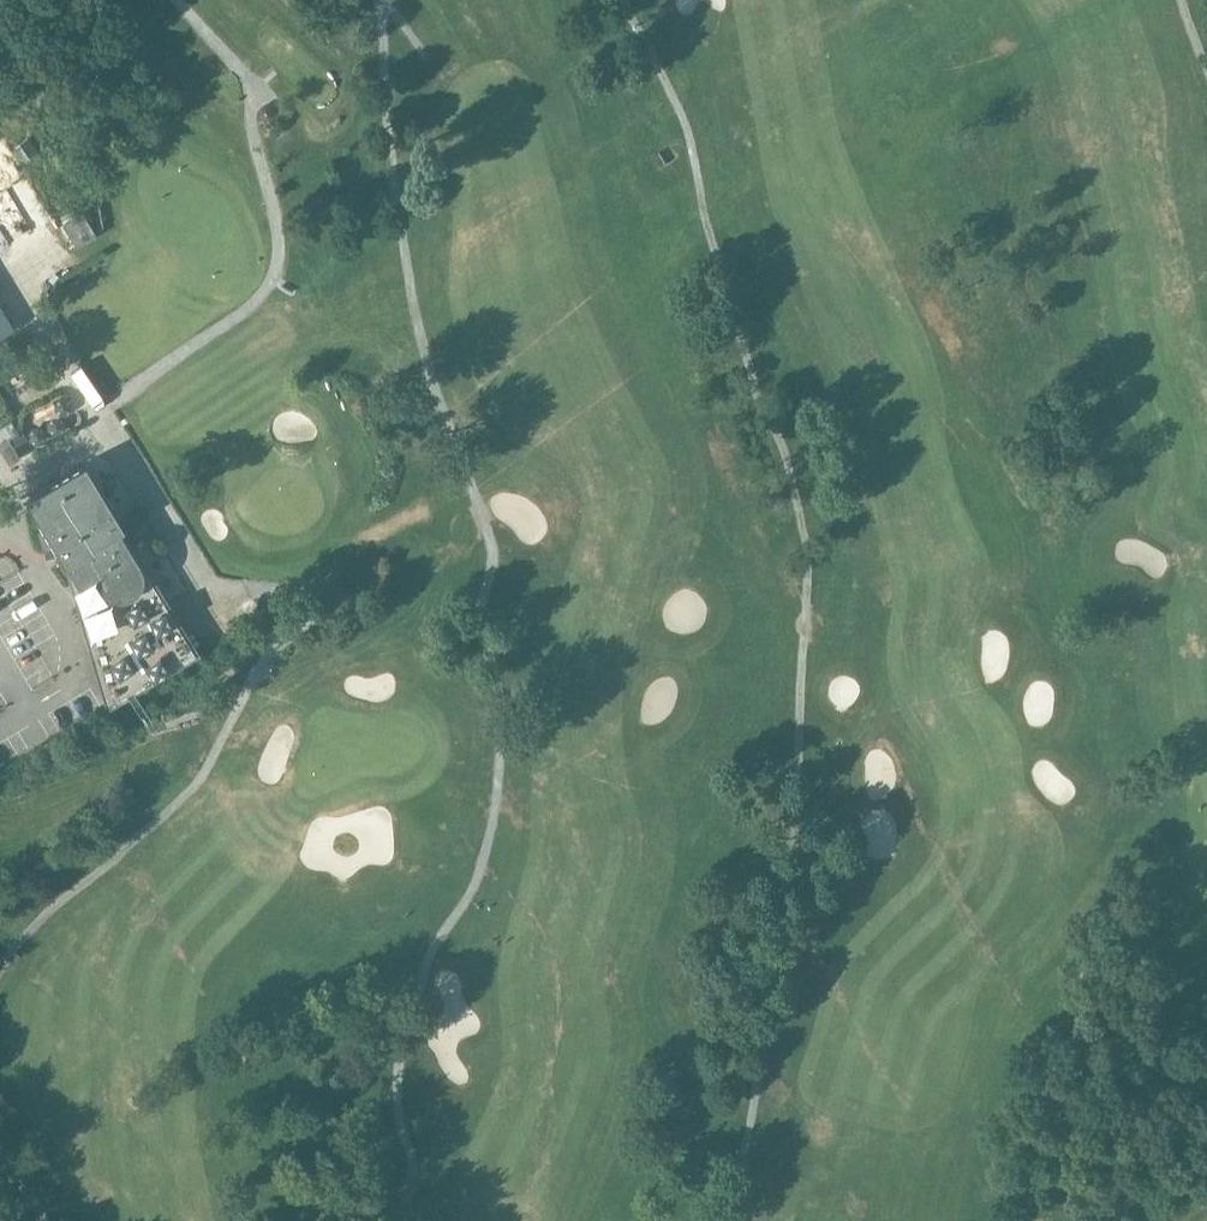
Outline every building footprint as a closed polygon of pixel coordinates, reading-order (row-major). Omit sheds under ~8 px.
[(23,178),(6,188),(24,221),(41,212),(23,178)] [(14,327),(0,303),(0,336),(14,327)] [(20,457),(9,438),(0,444),(0,447),(9,463),(20,457)] [(59,544),(69,561),(65,563),(107,712),(201,655),(122,527),(127,524),(117,508),(116,501),(114,496),(112,492),(109,489),(106,485),(101,482),(87,459),(29,495),(48,527),(40,529),(46,548),(59,544)] [(12,731),(17,746),(45,738),(40,723),(12,731)]
